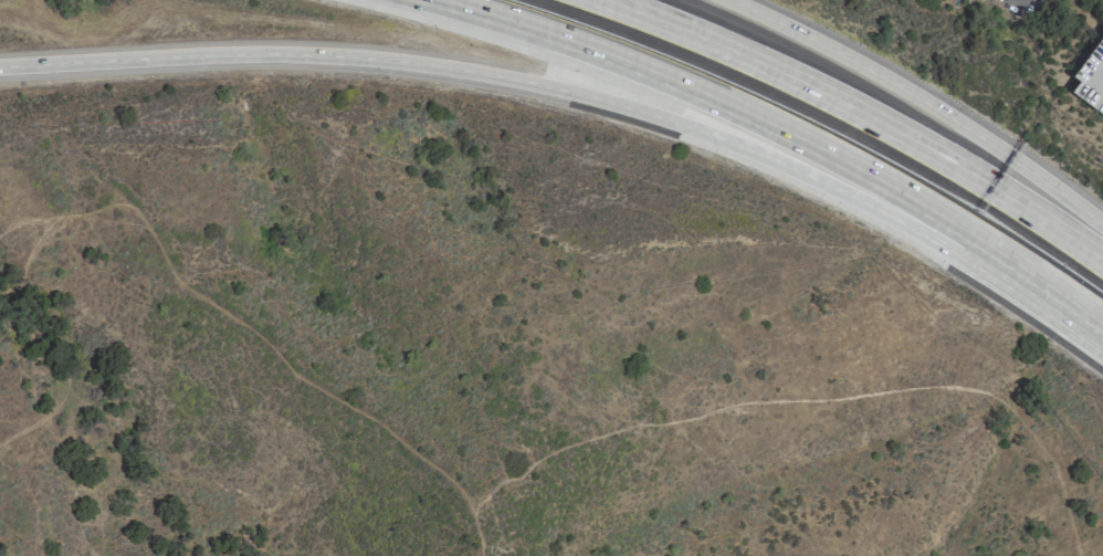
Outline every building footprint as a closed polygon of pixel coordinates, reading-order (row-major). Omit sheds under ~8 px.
[(1070,76),(1102,31),(1102,116),(1070,92),(1075,80),(1070,76)]
